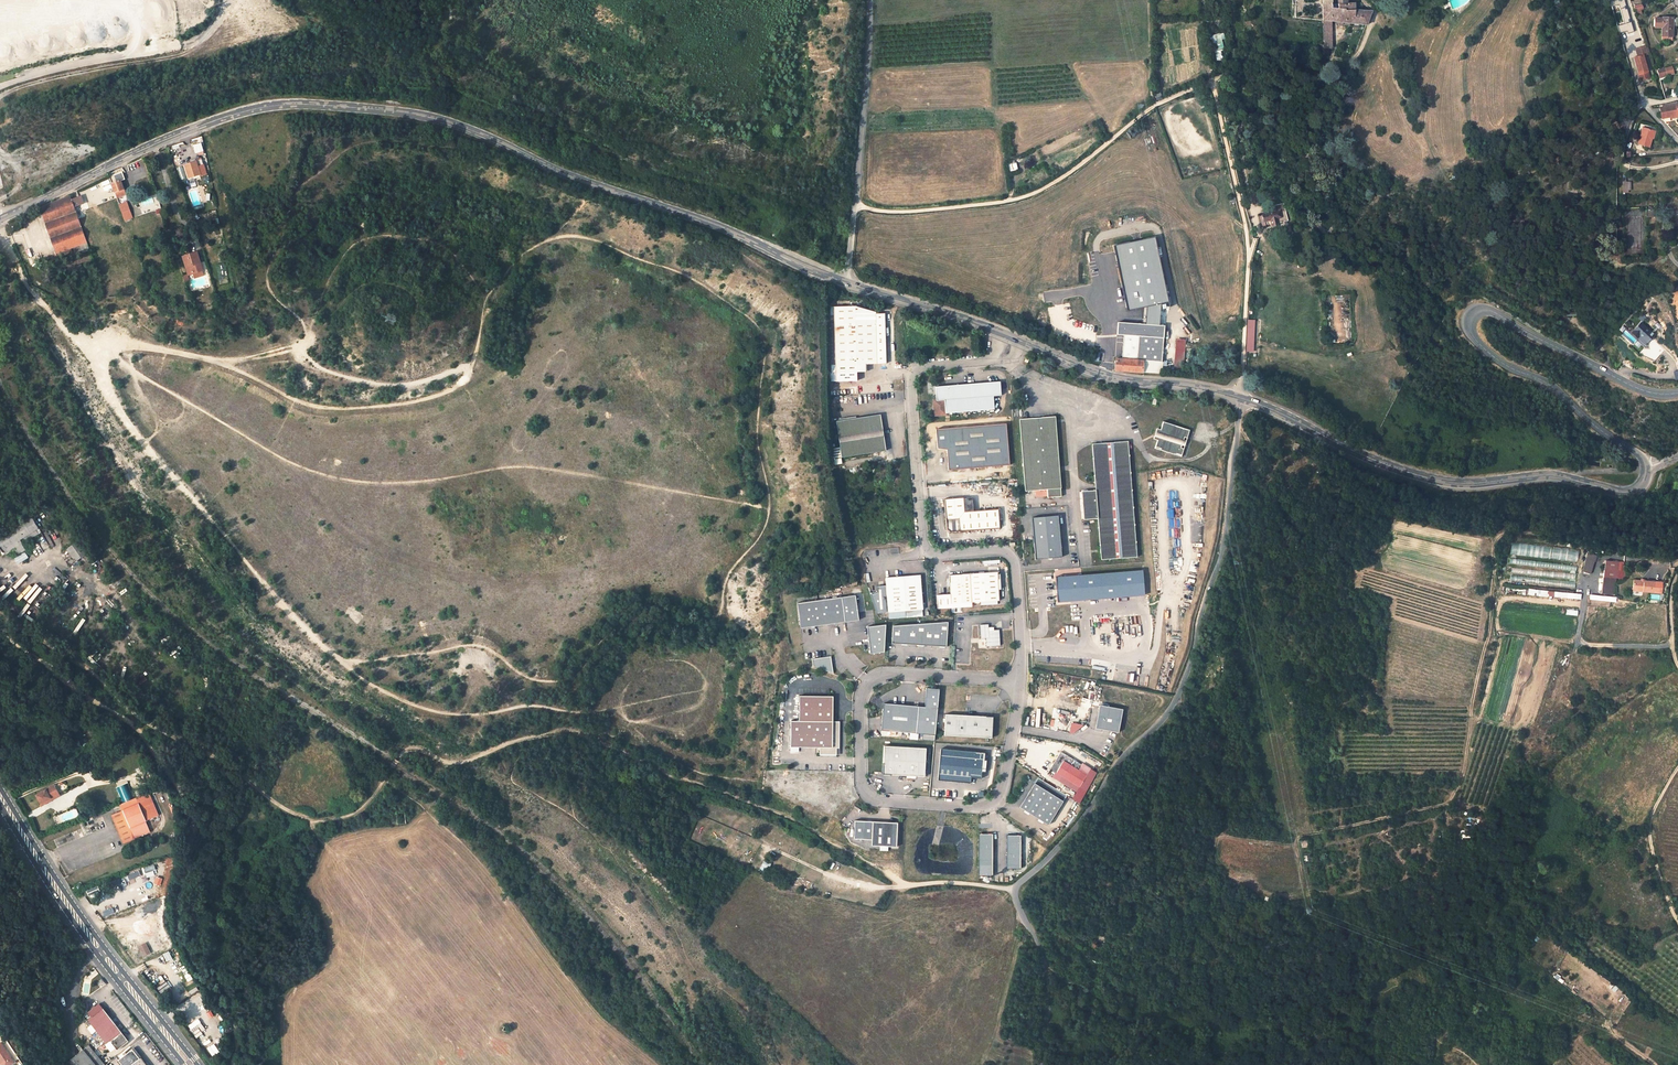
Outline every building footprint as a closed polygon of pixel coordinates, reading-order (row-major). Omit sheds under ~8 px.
[(1316,45),(1316,49),(1320,50),(1321,56),(1327,57),(1330,49),(1329,24),(1345,26),(1345,29),(1351,30),(1351,28),(1357,29),(1350,51),(1351,52),(1355,52),(1367,15),(1351,12),(1351,0),(1334,0),(1333,8),(1329,8),(1329,0),(1320,0),(1320,20),(1320,23),(1320,45),(1316,45)] [(1624,0),(1614,0),(1611,1),(1613,8),(1619,6),(1625,26),(1619,28),(1620,33),(1627,31),(1627,34),(1634,32),(1624,0)] [(1672,37),(1673,26),(1673,18),(1662,17),(1662,18),(1655,18),(1654,28),(1662,28),(1662,37),(1672,37)] [(1312,45),(1316,45),(1320,45),(1320,23),(1312,26),(1312,45)] [(1224,58),(1219,40),(1225,39),(1223,33),(1209,36),(1215,60),(1224,58)] [(1649,78),(1642,56),(1648,54),(1646,46),(1636,49),(1638,57),(1634,58),(1640,81),(1649,78)] [(1351,52),(1350,51),(1337,50),(1338,60),(1348,61),(1351,52)] [(1665,68),(1667,75),(1673,74),(1671,66),(1665,68)] [(1659,78),(1667,75),(1665,68),(1657,70),(1659,78)] [(1297,89),(1306,93),(1311,80),(1301,76),(1297,89)] [(1659,108),(1660,108),(1660,110),(1662,118),(1671,117),(1677,115),(1677,104),(1659,108)] [(1654,131),(1642,128),(1638,144),(1649,147),(1652,138),(1654,131)] [(194,144),(195,153),(204,152),(203,143),(194,144)] [(197,161),(184,165),(189,179),(202,175),(197,161)] [(1007,165),(1009,172),(1017,171),(1015,163),(1007,165)] [(111,184),(117,199),(127,195),(122,180),(111,184)] [(190,189),(192,208),(201,207),(199,189),(190,189)] [(39,208),(56,253),(86,240),(74,206),(71,199),(70,196),(39,208)] [(82,203),(79,196),(71,199),(74,206),(82,203)] [(127,202),(120,205),(124,217),(132,214),(127,202)] [(1293,223),(1290,205),(1277,208),(1278,214),(1266,216),(1268,229),(1284,226),(1283,225),(1283,223),(1287,222),(1288,224),(1293,223)] [(1147,324),(1160,325),(1161,304),(1168,302),(1155,237),(1114,246),(1128,310),(1148,306),(1147,324)] [(200,268),(195,252),(181,257),(186,268),(190,267),(192,271),(200,268)] [(219,264),(220,283),(228,283),(227,264),(219,264)] [(828,325),(829,363),(835,363),(836,381),(857,381),(856,372),(866,371),(866,364),(886,364),(885,314),(876,314),(875,312),(855,306),(834,307),(834,325),(828,325)] [(1253,352),(1254,320),(1246,320),(1245,352),(1253,352)] [(1122,361),(1142,363),(1161,364),(1165,326),(1160,325),(1147,324),(1119,322),(1118,333),(1124,333),(1122,361)] [(1638,335),(1642,332),(1649,340),(1655,334),(1644,322),(1634,330),(1638,335)] [(1084,341),(1087,334),(1083,331),(1079,339),(1084,341)] [(1649,340),(1642,332),(1638,335),(1646,342),(1649,340)] [(1185,338),(1175,338),(1173,368),(1183,369),(1185,338)] [(1101,361),(1102,353),(1093,353),(1092,361),(1101,361)] [(1141,373),(1142,363),(1122,361),(1114,361),(1114,371),(1141,373)] [(1160,375),(1161,364),(1142,363),(1141,373),(1160,375)] [(993,396),(1001,395),(1000,382),(935,387),(936,400),(933,400),(935,416),(945,415),(945,413),(994,409),(993,396)] [(880,415),(836,421),(842,457),(885,450),(880,415)] [(1061,496),(1055,416),(1019,419),(1025,491),(1036,490),(1047,489),(1047,495),(1048,497),(1061,496)] [(1189,430),(1163,422),(1160,430),(1157,440),(1155,448),(1181,457),(1183,449),(1180,448),(1184,437),(1187,438),(1189,430)] [(1009,465),(1006,424),(936,429),(937,448),(947,449),(949,470),(1009,465)] [(1101,560),(1137,557),(1128,441),(1092,444),(1096,490),(1082,492),(1084,519),(1098,518),(1101,560)] [(973,511),(964,512),(963,498),(944,499),(946,529),(949,532),(999,528),(998,509),(973,511)] [(963,498),(964,512),(973,511),(972,499),(971,498),(963,498)] [(1058,516),(1032,518),(1035,560),(1062,558),(1058,516)] [(42,533),(35,520),(0,537),(0,541),(6,554),(16,549),(18,553),(27,549),(23,542),(42,533)] [(79,541),(68,549),(77,562),(88,554),(79,541)] [(1519,544),(1518,556),(1576,562),(1577,549),(1519,544)] [(15,558),(17,564),(29,559),(27,552),(15,558)] [(1582,573),(1589,575),(1593,553),(1586,552),(1582,573)] [(1617,566),(1603,564),(1601,580),(1615,582),(1617,566)] [(46,580),(50,575),(45,570),(41,575),(46,580)] [(1145,595),(1143,570),(1056,577),(1058,602),(1145,595)] [(997,572),(949,575),(949,578),(946,580),(947,585),(950,587),(950,594),(936,595),(937,608),(972,606),(972,602),(999,600),(997,572)] [(889,619),(906,617),(906,611),(922,610),(920,575),(885,578),(886,585),(888,612),(889,619)] [(1643,583),(1639,583),(1638,585),(1632,584),(1631,596),(1652,597),(1653,587),(1643,586),(1643,583)] [(888,612),(886,585),(876,586),(877,592),(870,594),(877,613),(888,612)] [(32,603),(43,588),(40,586),(30,601),(32,603)] [(858,620),(855,596),(798,604),(801,628),(858,620)] [(82,617),(75,632),(79,634),(86,619),(82,617)] [(893,627),(892,643),(946,647),(947,623),(893,627)] [(981,638),(986,638),(986,646),(1000,645),(999,629),(989,630),(989,624),(980,624),(981,638)] [(867,627),(870,654),(884,652),(886,625),(867,627)] [(812,665),(832,672),(830,655),(812,658),(812,665)] [(935,736),(939,690),(927,688),(925,707),(884,703),(881,730),(935,736)] [(799,696),(798,721),(791,721),(790,747),(794,747),(794,751),(798,751),(798,747),(820,747),(820,754),(837,754),(837,747),(839,747),(839,721),(832,721),(832,696),(799,696)] [(1118,731),(1122,709),(1100,705),(1095,727),(1118,731)] [(991,738),(993,717),(945,714),(944,735),(991,738)] [(1070,721),(1068,732),(1076,734),(1078,723),(1070,721)] [(284,746),(282,749),(281,748),(279,751),(281,752),(280,754),(284,756),(285,754),(286,755),(289,749),(284,746)] [(924,777),(925,748),(883,746),(882,775),(924,777)] [(970,784),(971,778),(981,779),(981,773),(985,773),(986,761),(984,761),(985,754),(940,750),(938,781),(970,784)] [(1077,770),(1069,765),(1072,758),(1060,751),(1046,774),(1076,792),(1086,775),(1077,770)] [(1086,775),(1076,792),(1071,799),(1078,802),(1096,773),(1081,764),(1077,770),(1086,775)] [(156,774),(150,779),(157,788),(165,783),(156,774)] [(1048,825),(1066,795),(1038,778),(1019,807),(1048,825)] [(58,793),(54,785),(37,795),(41,803),(58,793)] [(119,806),(121,811),(129,828),(145,821),(158,814),(149,792),(119,806)] [(60,795),(58,793),(41,803),(42,805),(60,795)] [(76,808),(58,815),(61,823),(79,817),(76,808)] [(121,811),(110,815),(123,844),(134,839),(129,828),(121,811)] [(404,811),(395,812),(396,825),(406,824),(404,811)] [(145,821),(129,828),(134,839),(150,832),(145,821)] [(855,840),(871,840),(871,846),(896,847),(897,824),(856,822),(855,840)] [(993,834),(978,834),(978,876),(992,876),(993,834)] [(1020,835),(1006,835),(1006,869),(1021,869),(1020,835)] [(763,859),(758,868),(765,872),(770,863),(763,859)] [(1009,925),(1011,928),(1014,934),(1018,931),(1013,922),(1009,925)] [(131,935),(129,932),(120,939),(122,942),(131,935)] [(1553,977),(1562,983),(1564,979),(1555,974),(1553,977)] [(156,986),(161,994),(171,987),(165,979),(156,986)] [(1622,999),(1625,995),(1618,989),(1614,993),(1622,999)] [(91,1016),(88,1019),(107,1043),(106,1044),(111,1050),(113,1048),(113,1047),(112,1047),(112,1046),(111,1046),(111,1045),(112,1044),(113,1045),(114,1046),(115,1047),(117,1049),(128,1041),(99,1003),(88,1012),(91,1016)] [(1579,1012),(1583,1016),(1587,1011),(1583,1008),(1579,1012)] [(197,1039),(204,1034),(197,1024),(190,1029),(197,1039)] [(215,1038),(224,1034),(222,1030),(213,1034),(215,1038)] [(14,1063),(0,1043),(0,1064),(1,1064),(11,1064),(14,1063)] [(83,1050),(95,1064),(104,1064),(89,1045),(83,1050)] [(118,1060),(122,1064),(147,1064),(141,1057),(140,1058),(132,1049),(118,1060)] [(64,1064),(95,1064),(83,1050),(82,1050),(64,1064)]
